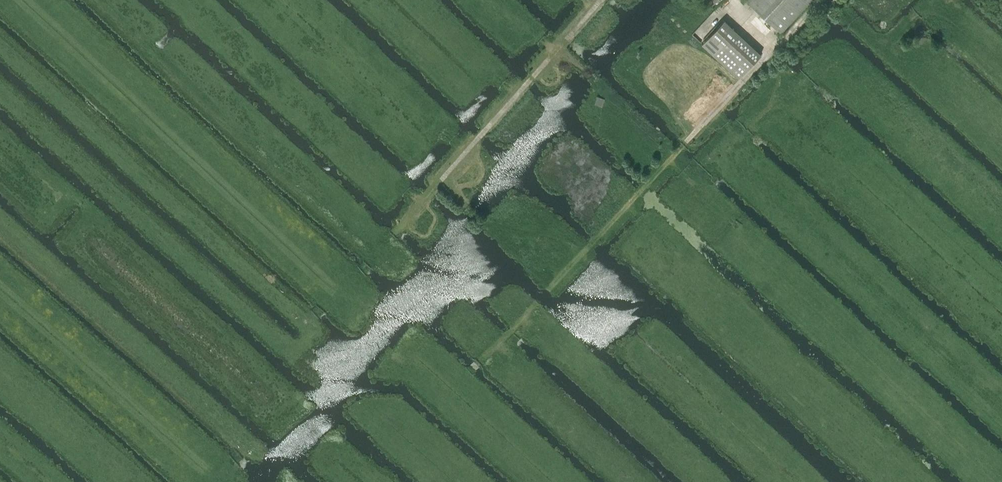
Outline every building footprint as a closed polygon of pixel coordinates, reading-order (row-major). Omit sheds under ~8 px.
[(816,0),(753,0),(749,4),(783,35),(816,0)] [(724,19),(702,43),(739,77),(761,54),(724,19)]
